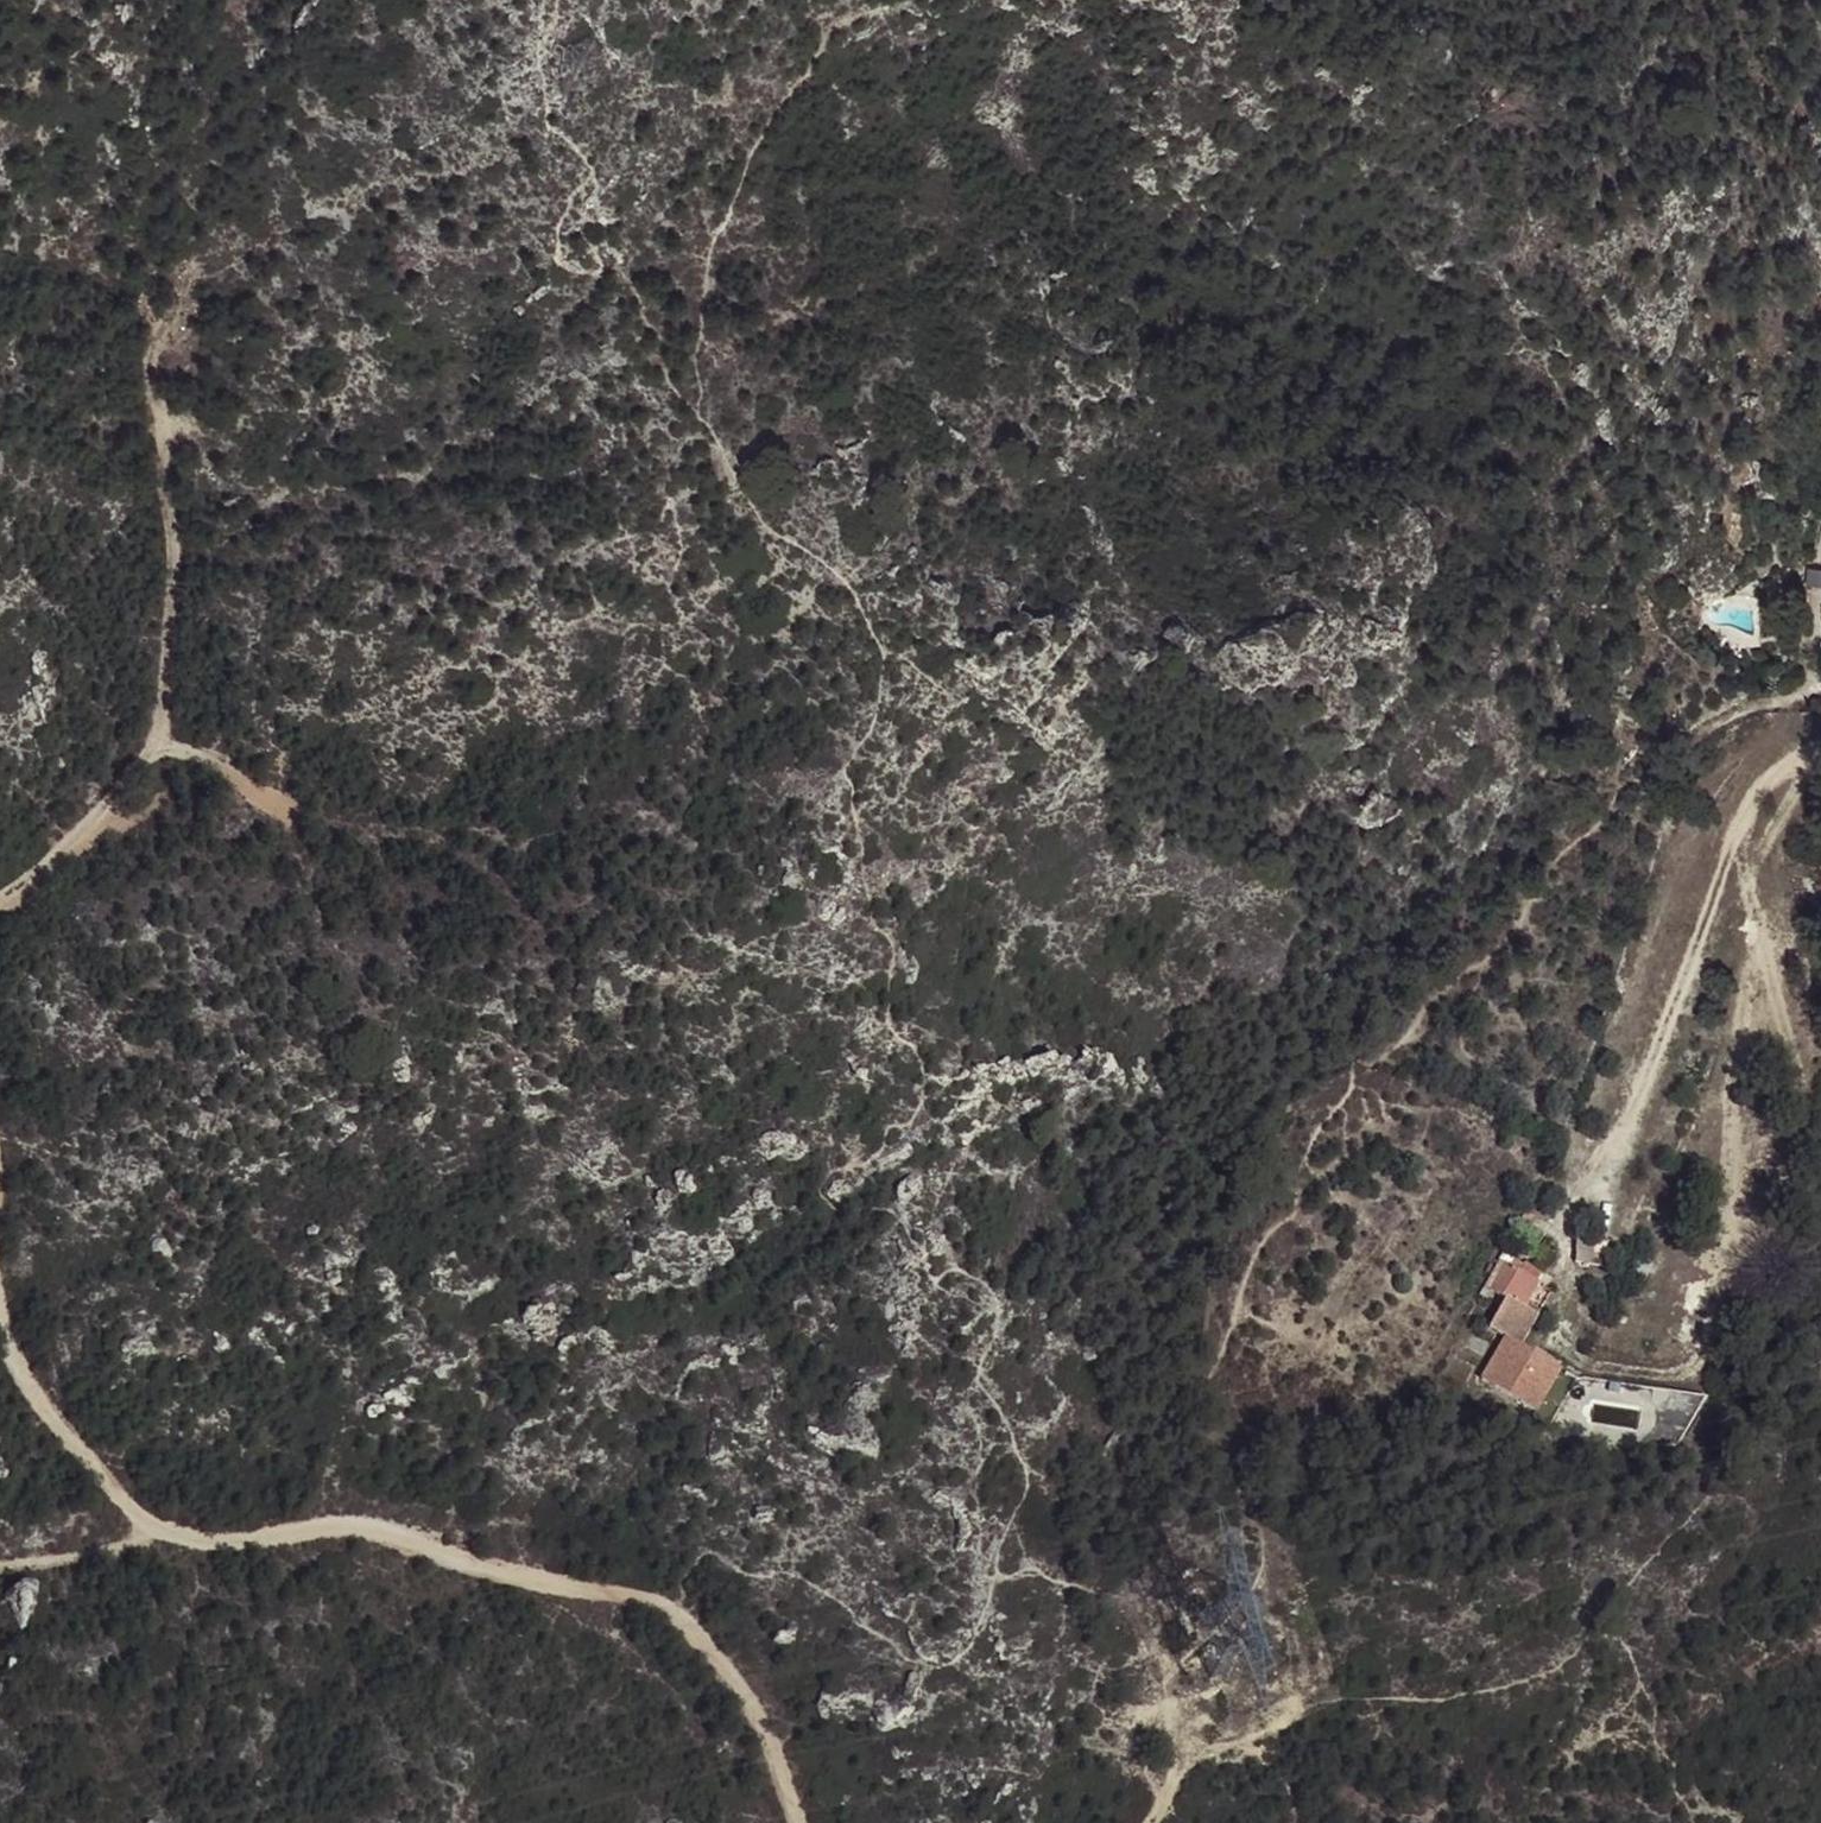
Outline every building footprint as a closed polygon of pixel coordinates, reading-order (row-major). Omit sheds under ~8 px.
[(1533,1226),(1537,1218),(1526,1211),(1521,1220),(1533,1226)] [(1590,1265),(1593,1241),(1577,1238),(1574,1263),(1590,1265)] [(1606,1268),(1609,1243),(1593,1241),(1590,1265),(1606,1268)] [(1506,1299),(1489,1327),(1506,1338),(1520,1346),(1540,1311),(1526,1303),(1532,1294),(1538,1283),(1536,1282),(1540,1274),(1503,1256),(1481,1295),(1487,1298),(1492,1290),(1506,1299)] [(1520,1346),(1506,1338),(1482,1379),(1535,1409),(1559,1368),(1520,1346)]
